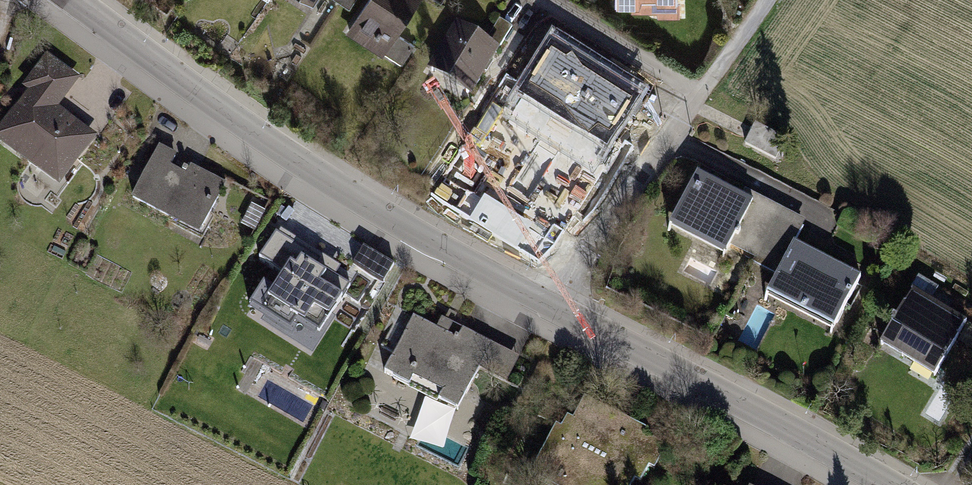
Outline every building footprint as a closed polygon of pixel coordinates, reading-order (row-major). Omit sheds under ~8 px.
[(346,33),(384,61),(428,0),(370,0),(346,33)] [(680,18),(680,0),(616,0),(616,18),(680,18)] [(459,26),(431,70),(468,93),(496,50),(459,26)] [(643,90),(552,36),(505,113),(596,167),(643,90)] [(97,134),(60,106),(81,78),(46,52),(21,87),(25,90),(0,125),(0,145),(59,187),(97,134)] [(133,201),(201,235),(227,183),(159,149),(133,201)] [(743,192),(697,168),(668,223),(726,254),(731,244),(756,257),(753,262),(775,274),(804,220),(744,188),(743,192)] [(248,293),(307,333),(344,276),(286,237),(248,293)] [(860,277),(793,242),(768,290),(836,324),(860,277)] [(966,321),(911,289),(881,341),(936,373),(966,321)] [(386,369),(450,402),(479,348),(415,314),(386,369)] [(543,478),(554,484),(632,484),(647,460),(579,419),(543,478)]
